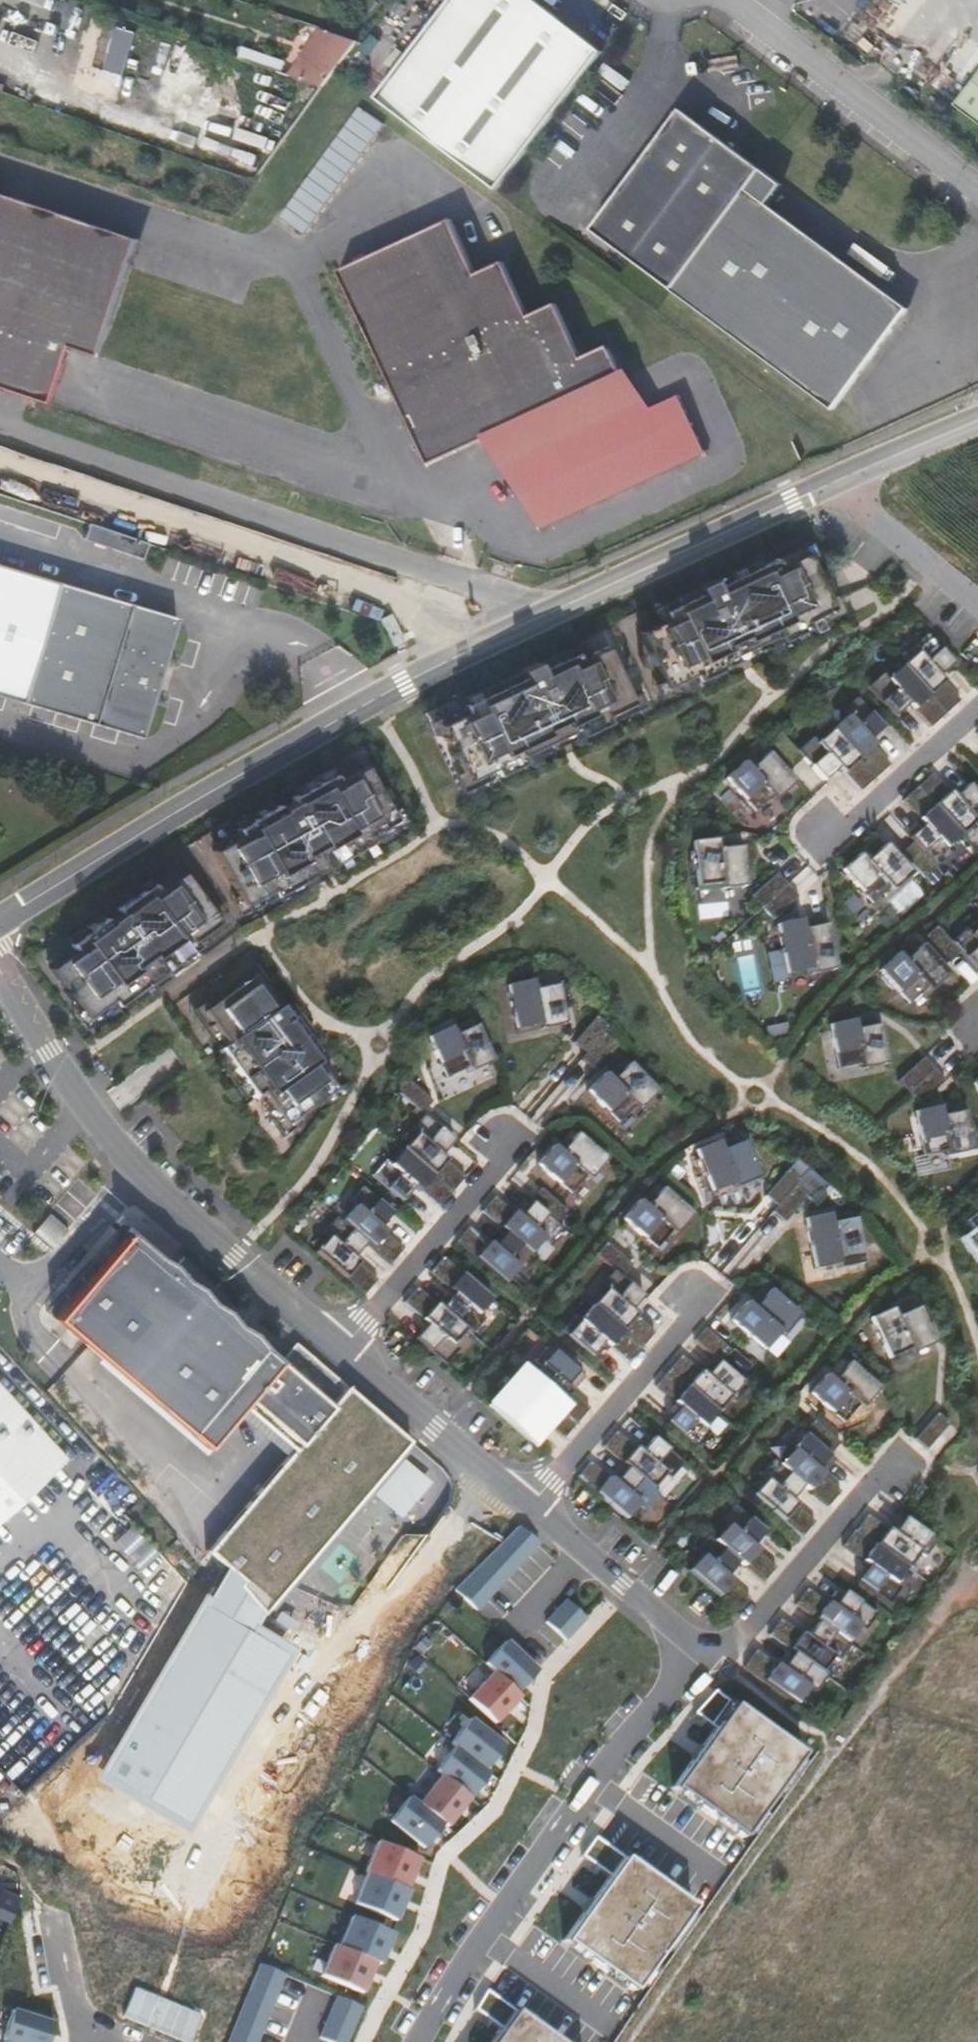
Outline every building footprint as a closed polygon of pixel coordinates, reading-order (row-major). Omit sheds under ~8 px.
[(600,49),(536,0),(448,0),(375,94),(494,185),(517,155),(553,109),(559,103),(563,97),(585,68),(600,49)] [(105,71),(122,77),(135,33),(118,28),(105,71)] [(324,87),(359,43),(320,29),(288,75),(324,87)] [(238,58),(281,73),(285,62),(242,47),(238,58)] [(954,101),(977,120),(977,70),(954,101)] [(755,166),(675,106),(586,227),(666,286),(755,166)] [(384,125),(360,107),(280,218),(304,235),(384,125)] [(755,166),(666,286),(829,406),(901,306),(758,200),(774,180),(755,166)] [(51,408),(69,355),(98,363),(137,246),(0,200),(0,391),(51,408)] [(425,472),(492,442),(617,383),(602,349),(578,359),(552,306),(525,318),(502,265),(472,279),(448,226),(338,275),(379,368),(425,472)] [(617,383),(492,442),(507,476),(633,419),(617,383)] [(633,419),(507,476),(534,537),(701,459),(675,399),(633,419)] [(130,537),(88,523),(83,540),(125,554),(130,537)] [(148,543),(130,537),(125,554),(142,559),(148,543)] [(665,618),(637,631),(663,687),(692,674),(695,681),(724,668),(720,661),(775,635),(778,642),(807,628),(803,621),(831,608),(805,552),(777,565),(774,559),(714,587),(710,579),(695,587),(698,594),(662,611),(665,618)] [(174,618),(55,578),(15,696),(134,736),(174,618)] [(953,664),(926,634),(910,648),(915,653),(901,666),(945,714),(959,701),(943,683),(944,682),(939,677),(953,664)] [(775,635),(720,661),(724,668),(778,642),(775,635)] [(465,712),(437,725),(464,781),(492,768),(495,776),(524,762),(521,755),(575,728),(579,736),(608,722),(604,716),(632,703),(605,647),(577,660),(574,652),(538,670),(534,662),(519,670),(522,677),(462,705),(465,712)] [(901,666),(887,679),(882,674),(866,688),(893,718),(908,705),(913,711),(914,710),(930,728),(945,714),(901,666)] [(883,728),(856,698),(840,712),(845,718),(831,730),(875,778),(889,765),(868,741),(883,728)] [(831,730),(816,743),(811,738),(796,751),(803,758),(824,781),(838,769),(859,792),(875,778),(831,730)] [(779,732),(767,744),(790,770),(803,758),(796,751),(779,732)] [(743,763),(725,780),(755,812),(772,797),(775,801),(795,782),(768,753),(766,754),(761,749),(750,758),(755,764),(749,770),(743,763)] [(333,774),(317,782),(279,804),(281,808),(268,815),(266,812),(236,829),(239,835),(212,850),(243,904),(270,889),(273,896),(371,841),(367,835),(394,819),(363,765),(336,780),(333,774)] [(932,773),(917,787),(961,835),(975,822),(977,825),(977,794),(968,784),(954,797),(949,791),(948,792),(932,773)] [(917,787),(902,800),(923,825),(909,838),(913,842),(937,868),(952,854),(947,848),(961,835),(917,787)] [(396,806),(389,810),(394,819),(367,835),(371,841),(405,822),(396,806)] [(716,839),(691,842),(696,888),(719,885),(720,890),(747,887),(742,847),(740,847),(740,840),(726,841),(726,848),(717,850),(716,839)] [(866,861),(859,854),(841,870),(862,893),(872,904),(889,889),(892,892),(912,874),(885,844),(883,846),(878,840),(868,850),(873,855),(866,861)] [(936,867),(913,842),(901,853),(924,879),(936,867)] [(355,850),(273,896),(277,902),(359,856),(355,850)] [(90,929),(62,949),(66,955),(41,974),(78,1024),(109,1001),(114,1007),(119,1003),(149,981),(154,977),(183,956),(197,945),(193,939),(218,921),(181,871),(156,889),(151,883),(102,920),(104,923),(92,932),(90,929)] [(776,873),(750,897),(761,908),(787,885),(776,873)] [(787,885),(761,908),(773,921),(798,897),(787,885)] [(801,920),(776,925),(786,975),(809,970),(810,975),(837,970),(827,924),(825,924),(824,917),(810,920),(811,927),(803,929),(801,920)] [(951,942),(936,926),(923,938),(947,963),(959,952),(951,942)] [(965,929),(951,942),(959,952),(977,972),(977,928),(970,934),(965,929)] [(897,954),(878,971),(898,994),(899,993),(909,1004),(926,988),(929,992),(949,974),(922,944),(920,946),(915,940),(904,950),(910,955),(903,961),(897,954)] [(183,956),(154,977),(158,983),(188,962),(183,956)] [(273,1012),(249,979),(199,1015),(222,1048),(218,1051),(253,1100),(259,1095),(282,1128),(333,1092),(309,1059),(315,1055),(311,1049),(290,1020),(284,1024),(274,1011),(273,1012)] [(149,981),(119,1003),(124,1009),(153,987),(149,981)] [(530,981),(506,986),(515,1030),(538,1025),(539,1030),(565,1025),(557,985),(532,990),(530,981)] [(318,1045),(296,1015),(290,1020),(311,1049),(318,1045)] [(595,1017),(572,1043),(585,1054),(603,1033),(608,1027),(595,1017)] [(853,1020),(828,1025),(838,1070),(860,1065),(861,1070),(888,1064),(880,1024),(877,1025),(876,1017),(862,1020),(863,1028),(855,1030),(853,1020)] [(448,1027),(426,1038),(446,1078),(467,1068),(469,1073),(493,1062),(476,1025),(453,1036),(448,1027)] [(615,1044),(603,1033),(585,1054),(580,1059),(592,1070),(615,1044)] [(934,1069),(923,1057),(897,1081),(908,1093),(934,1069)] [(604,1074),(586,1091),(618,1123),(634,1107),(638,1110),(657,1092),(629,1063),(610,1081),(604,1074)] [(908,1093),(919,1105),(945,1081),(934,1069),(908,1093)] [(432,1102),(405,1079),(395,1091),(422,1114),(432,1102)] [(938,1107),(914,1112),(923,1156),(946,1151),(947,1156),(974,1150),(966,1111),(962,1112),(961,1104),(947,1107),(949,1115),(940,1116),(938,1107)] [(423,1115),(409,1130),(415,1135),(402,1150),(452,1192),(465,1177),(440,1156),(453,1141),(423,1115)] [(553,1146),(536,1165),(571,1194),(586,1177),(590,1180),(607,1159),(576,1133),(560,1153),(553,1146)] [(717,1141),(693,1151),(710,1193),(732,1184),(734,1189),(759,1179),(744,1141),(721,1151),(717,1141)] [(389,1165),(384,1160),(371,1176),(401,1202),(413,1188),(419,1193),(419,1192),(438,1208),(452,1192),(402,1150),(389,1165)] [(764,1197),(776,1207),(794,1186),(799,1181),(787,1170),(764,1197)] [(776,1207),(771,1213),(784,1223),(806,1197),(794,1186),(776,1207)] [(361,1187),(347,1203),(353,1208),(341,1222),(365,1243),(390,1264),(403,1250),(384,1234),(385,1233),(379,1228),(392,1213),(361,1187)] [(567,1211),(541,1188),(531,1200),(532,1202),(557,1223),(567,1211)] [(638,1201),(622,1220),(656,1249),(671,1231),(675,1234),(692,1215),(662,1188),(645,1207),(638,1201)] [(514,1212),(513,1213),(494,1197),(482,1211),(506,1232),(531,1253),(544,1239),(549,1244),(563,1228),(557,1223),(532,1202),(520,1217),(514,1212)] [(828,1214),(804,1219),(814,1269),(836,1264),(838,1270),(865,1264),(855,1219),(830,1224),(828,1214)] [(68,1230),(51,1215),(34,1234),(52,1249),(68,1230)] [(327,1238),(315,1253),(364,1295),(377,1280),(352,1258),(365,1243),(341,1222),(335,1217),(321,1233),(327,1238)] [(487,1243),(468,1227),(456,1241),(505,1284),(517,1269),(523,1274),(537,1258),(531,1253),(506,1232),(493,1247),(487,1242),(487,1243)] [(966,1240),(977,1256),(977,1231),(966,1240)] [(241,1406),(278,1362),(261,1347),(258,1350),(244,1338),(247,1335),(127,1232),(53,1319),(100,1359),(116,1340),(130,1351),(125,1357),(208,1428),(232,1399),(241,1406)] [(605,1243),(595,1255),(612,1270),(621,1277),(631,1266),(605,1243)] [(492,1299),(443,1257),(429,1272),(448,1288),(448,1289),(453,1294),(441,1308),(466,1329),(472,1335),(485,1319),(479,1314),(492,1299)] [(612,1270),(598,1286),(604,1291),(592,1305),(641,1347),(654,1333),(636,1317),(636,1316),(631,1311),(643,1296),(621,1277),(612,1270)] [(417,1287),(403,1303),(427,1324),(415,1338),(446,1365),(459,1350),(453,1345),(466,1329),(441,1308),(417,1287)] [(746,1302),(729,1321),(764,1351),(779,1333),(783,1336),(801,1316),(770,1289),(753,1309),(746,1302)] [(579,1320),(573,1315),(560,1331),(591,1357),(603,1343),(628,1363),(641,1347),(592,1305),(579,1320)] [(896,1317),(891,1308),(868,1319),(888,1360),(909,1350),(911,1355),(936,1343),(919,1306),(896,1317)] [(704,1328),(694,1340),(718,1361),(720,1363),(731,1350),(704,1328)] [(130,1351),(116,1340),(100,1359),(205,1448),(241,1406),(232,1399),(208,1428),(125,1357),(130,1351)] [(346,1386),(295,1342),(278,1362),(330,1406),(346,1386)] [(547,1346),(533,1362),(539,1367),(527,1381),(576,1423),(589,1408),(570,1393),(571,1392),(566,1387),(578,1372),(547,1346)] [(705,1376),(680,1355),(668,1370),(718,1413),(730,1399),(735,1404),(749,1387),(720,1363),(718,1361),(705,1376)] [(278,1362),(241,1406),(292,1450),(246,1503),(206,1550),(230,1568),(245,1581),(240,1585),(268,1611),(315,1553),(363,1497),(356,1491),(404,1436),(346,1386),(330,1406),(278,1362)] [(825,1375),(809,1394),(843,1423),(858,1406),(862,1409),(880,1388),(849,1362),(832,1381),(825,1375)] [(668,1370),(654,1386),(674,1402),(673,1403),(678,1408),(666,1422),(697,1448),(710,1433),(704,1428),(718,1413),(668,1370)] [(514,1396),(508,1391),(495,1406),(526,1433),(538,1419),(563,1439),(576,1423),(527,1381),(514,1396)] [(65,1459),(0,1388),(0,1519),(65,1459)] [(949,1424),(937,1413),(914,1439),(927,1450),(949,1424)] [(840,1443),(812,1420),(802,1432),(829,1456),(840,1443)] [(798,1429),(784,1445),(790,1450),(778,1464),(803,1486),(827,1507),(840,1492),(822,1476),(822,1475),(817,1470),(829,1456),(802,1432),(798,1429)] [(615,1432),(603,1446),(627,1467),(653,1489),(665,1475),(670,1480),(684,1463),(653,1437),(640,1451),(635,1447),(634,1448),(615,1432)] [(410,1441),(404,1436),(356,1491),(363,1497),(410,1441)] [(772,1459),(758,1476),(764,1480),(752,1495),(801,1537),(814,1522),(796,1506),(791,1501),(803,1486),(778,1464),(772,1459)] [(608,1478),(590,1462),(577,1477),(626,1519),(639,1505),(644,1510),(658,1494),(653,1489),(627,1467),(615,1482),(609,1477),(608,1478)] [(420,1483),(398,1464),(379,1488),(401,1506),(420,1483)] [(719,1521),(725,1526),(713,1540),(738,1562),(762,1583),(775,1568),(752,1546),(764,1531),(733,1505),(719,1521)] [(887,1529),(867,1515),(855,1531),(907,1567),(908,1568),(919,1553),(926,1558),(938,1540),(904,1516),(893,1533),(887,1528),(887,1529)] [(497,1547),(518,1567),(539,1543),(518,1526),(497,1547)] [(868,1566),(857,1582),(889,1605),(902,1588),(895,1583),(907,1567),(855,1531),(854,1530),(842,1546),(862,1561),(861,1562),(868,1566)] [(699,1557),(687,1571),(736,1613),(749,1598),(725,1577),(738,1562),(713,1540),(707,1535),(693,1552),(699,1557)] [(213,1596),(208,1594),(104,1775),(192,1825),(296,1644),(261,1624),(268,1611),(240,1585),(245,1581),(230,1568),(213,1596)] [(806,1588),(795,1604),(818,1621),(848,1642),(859,1627),(865,1632),(878,1614),(844,1591),(833,1606),(827,1602),(827,1603),(806,1588)] [(546,1622),(566,1640),(586,1618),(567,1600),(546,1622)] [(780,1619),(769,1635),(793,1652),(822,1672),(833,1657),(839,1662),(851,1644),(848,1642),(818,1621),(807,1637),(801,1632),(800,1633),(780,1619)] [(493,1672),(516,1693),(537,1670),(507,1642),(485,1665),(493,1672)] [(775,1664),(755,1650),(744,1666),(797,1704),(808,1689),(814,1694),(827,1676),(822,1672),(793,1652),(781,1668),(776,1664),(775,1664)] [(468,1699),(494,1723),(519,1696),(516,1693),(493,1672),(468,1699)] [(672,1786),(742,1836),(802,1753),(713,1690),(697,1713),(715,1726),(672,1786)] [(455,1747),(485,1770),(504,1745),(470,1719),(451,1743),(455,1747)] [(436,1771),(442,1776),(470,1798),(490,1774),(485,1770),(455,1747),(436,1771)] [(442,1776),(430,1791),(459,1813),(470,1798),(442,1776)] [(430,1791),(420,1805),(443,1824),(447,1827),(459,1813),(430,1791)] [(391,1822),(424,1848),(443,1824),(420,1805),(410,1797),(391,1822)] [(561,1937),(630,1987),(690,1904),(593,1834),(580,1852),(608,1873),(561,1937)] [(371,1874),(407,1889),(420,1858),(381,1842),(368,1873),(371,1874)] [(358,1905),(396,1921),(409,1890),(407,1889),(371,1874),(358,1905)] [(352,1916),(339,1947),(376,1962),(381,1964),(394,1933),(352,1916)] [(322,1976),(363,1993),(376,1962),(339,1947),(334,1945),(322,1976)] [(283,1972),(258,1963),(230,2041),(258,2041),(283,1972)] [(483,1987),(471,2003),(496,2021),(482,2041),(560,2041),(483,1987)] [(334,2041),(349,2041),(363,2006),(339,1996),(322,2037),(334,2041)] [(53,2023),(11,2010),(6,2026),(1,2039),(5,2040),(4,2041),(47,2041),(53,2023)]
